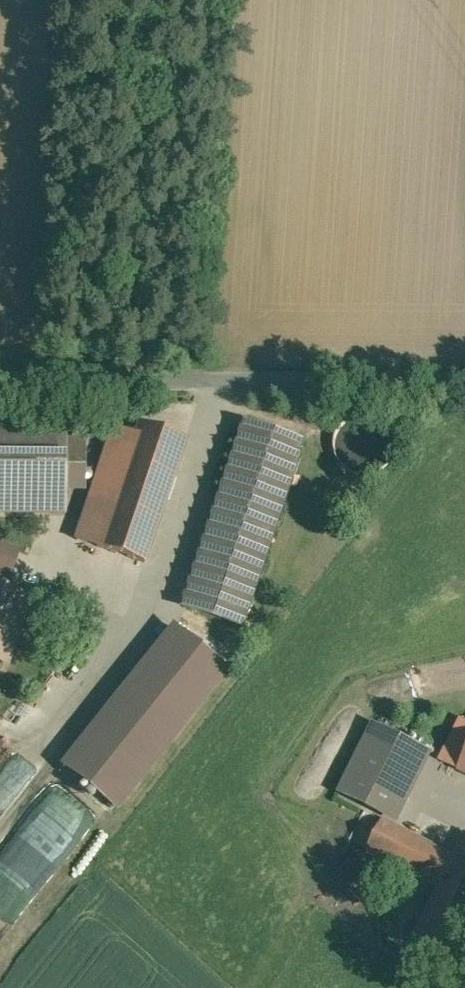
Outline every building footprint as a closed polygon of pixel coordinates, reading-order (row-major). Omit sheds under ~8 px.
[(358,416),(352,418),(349,420),(345,423),(342,426),(339,430),(337,435),(336,438),(335,442),(335,446),(335,450),(336,454),(337,458),(340,463),(343,467),(346,470),(350,473),(354,474),(359,476),(367,477),(375,476),(380,473),(384,471),(388,468),(391,464),(393,461),(395,456),(396,451),(397,448),(397,445),(396,442),(396,439),(395,437),(395,434),(392,429),(389,425),(385,422),(381,419),(378,417),(373,416),(368,415),(364,415),(358,416)] [(0,421),(0,499),(65,498),(65,488),(83,488),(83,442),(64,442),(64,421),(0,421)] [(245,422),(184,605),(242,624),(303,441),(245,422)] [(137,435),(106,528),(92,523),(86,540),(100,545),(100,547),(145,562),(187,438),(141,423),(137,435)] [(137,435),(111,426),(80,520),(92,523),(106,528),(137,435)] [(0,545),(0,576),(7,578),(9,578),(18,551),(0,545)] [(0,576),(0,658),(7,661),(28,598),(3,590),(7,578),(0,576)] [(183,626),(67,769),(117,809),(233,667),(183,626)] [(443,761),(460,769),(464,759),(464,719),(464,718),(443,761)] [(430,753),(375,726),(353,769),(409,797),(430,753)] [(409,797),(353,769),(342,792),(397,820),(409,797)] [(458,856),(385,819),(368,852),(441,888),(458,856)] [(441,888),(414,942),(428,949),(431,943),(458,956),(464,942),(464,841),(441,888)]
